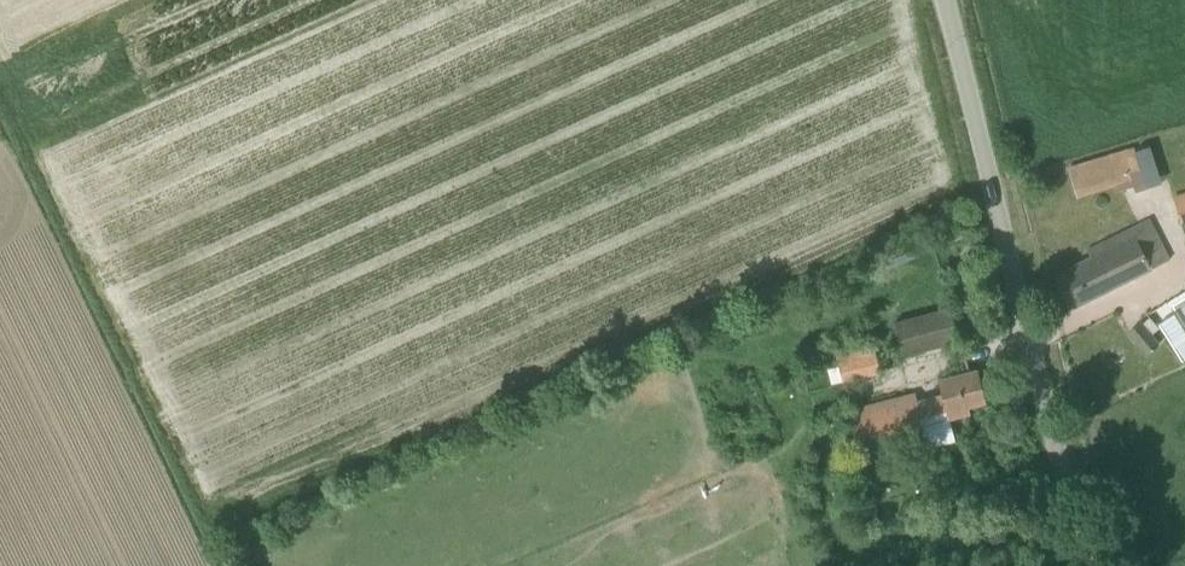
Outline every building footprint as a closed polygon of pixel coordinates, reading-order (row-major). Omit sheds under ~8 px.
[(1134,148),(1091,161),(1068,168),(1077,196),(1100,189),(1116,184),(1118,188),(1119,193),(1134,188),(1135,191),(1146,187),(1137,157),(1134,148)] [(1184,222),(1184,193),(1173,196),(1181,224),(1184,222)] [(1150,220),(1128,231),(1086,251),(1089,258),(1054,275),(1071,308),(1146,271),(1146,270),(1169,259),(1150,220)] [(950,308),(894,323),(902,354),(959,339),(950,308)] [(1184,358),(1184,331),(1174,313),(1159,324),(1184,358)] [(1159,344),(1141,322),(1128,333),(1146,354),(1159,344)] [(843,383),(880,372),(872,342),(834,353),(843,383)] [(955,440),(949,417),(968,412),(967,405),(985,400),(977,371),(939,381),(943,395),(914,402),(912,395),(854,410),(863,440),(920,424),(927,448),(955,440)]
